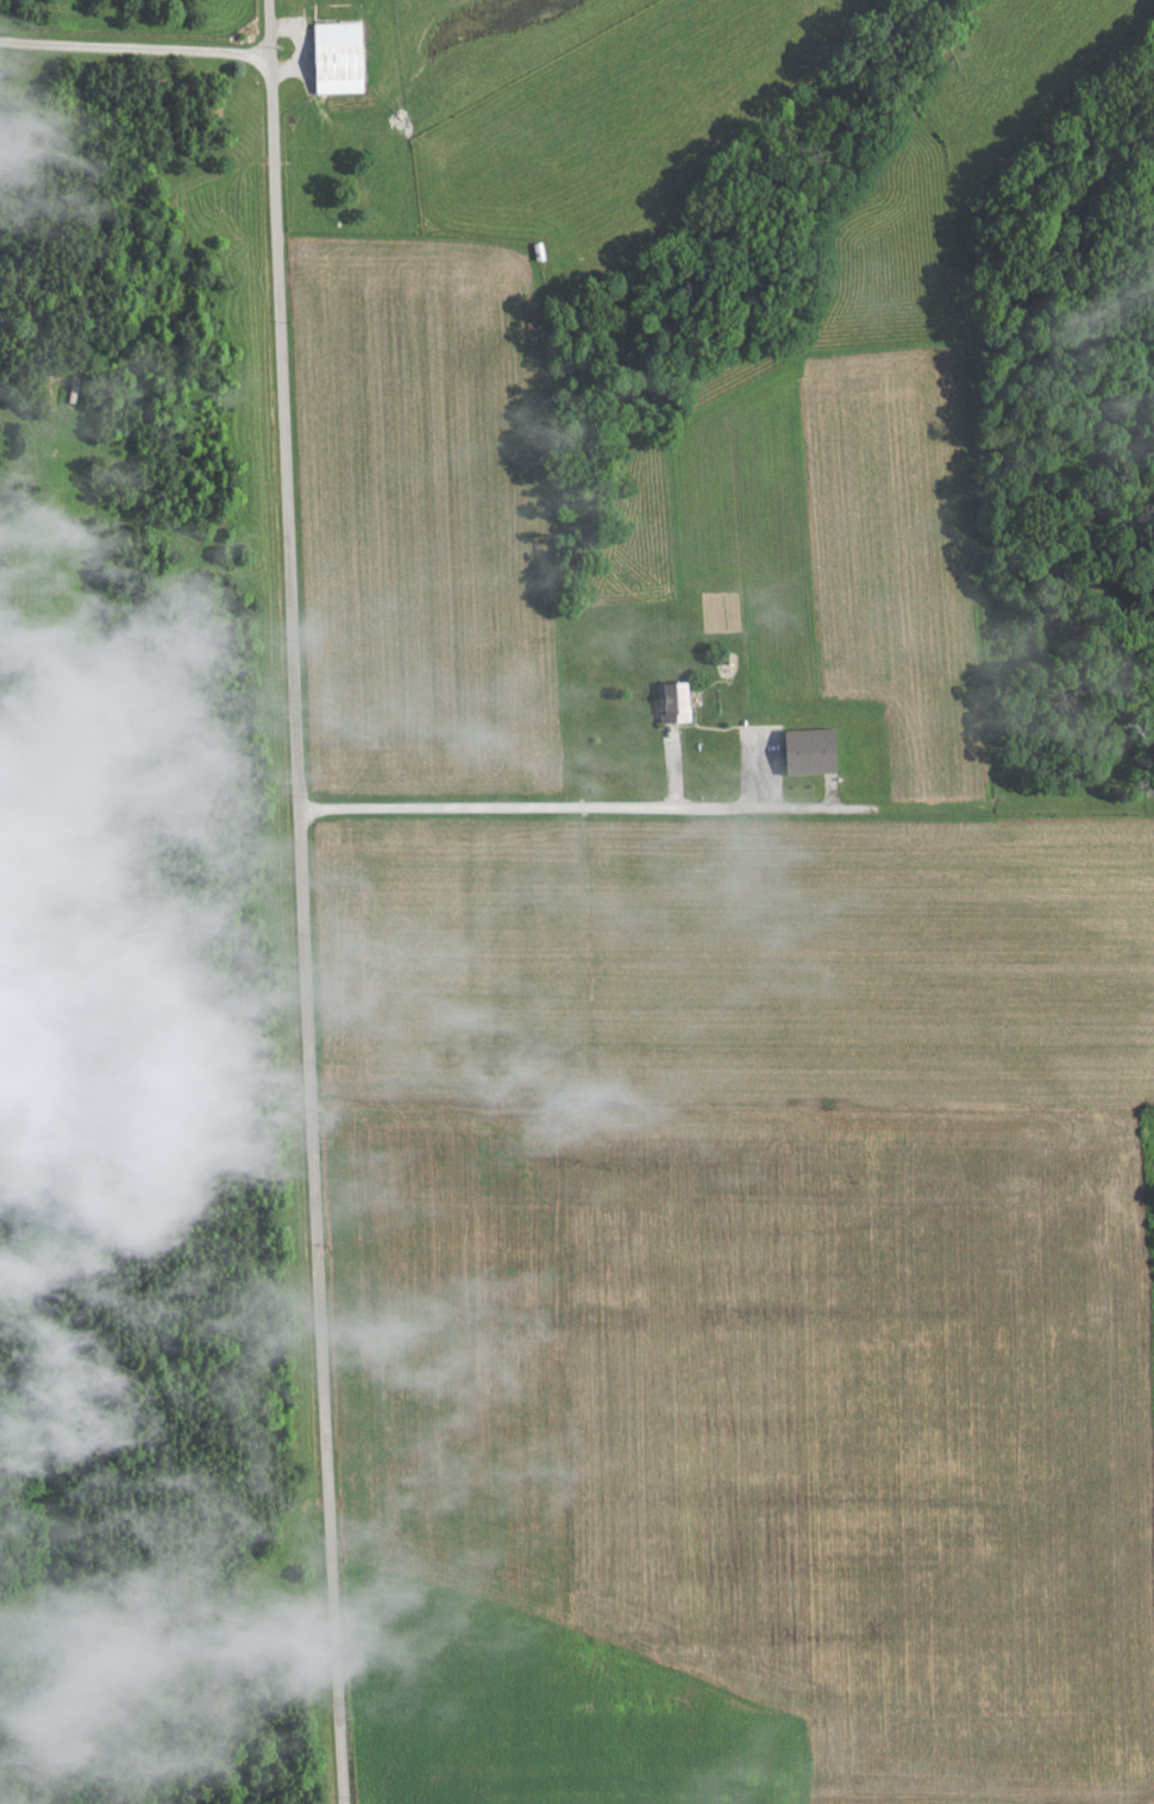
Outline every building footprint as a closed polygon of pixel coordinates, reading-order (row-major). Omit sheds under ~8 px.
[(354,98),(352,28),(302,29),(304,99),(354,98)] [(679,728),(678,689),(650,690),(652,728),(679,728)] [(829,779),(828,735),(771,736),(772,781),(829,779)]
